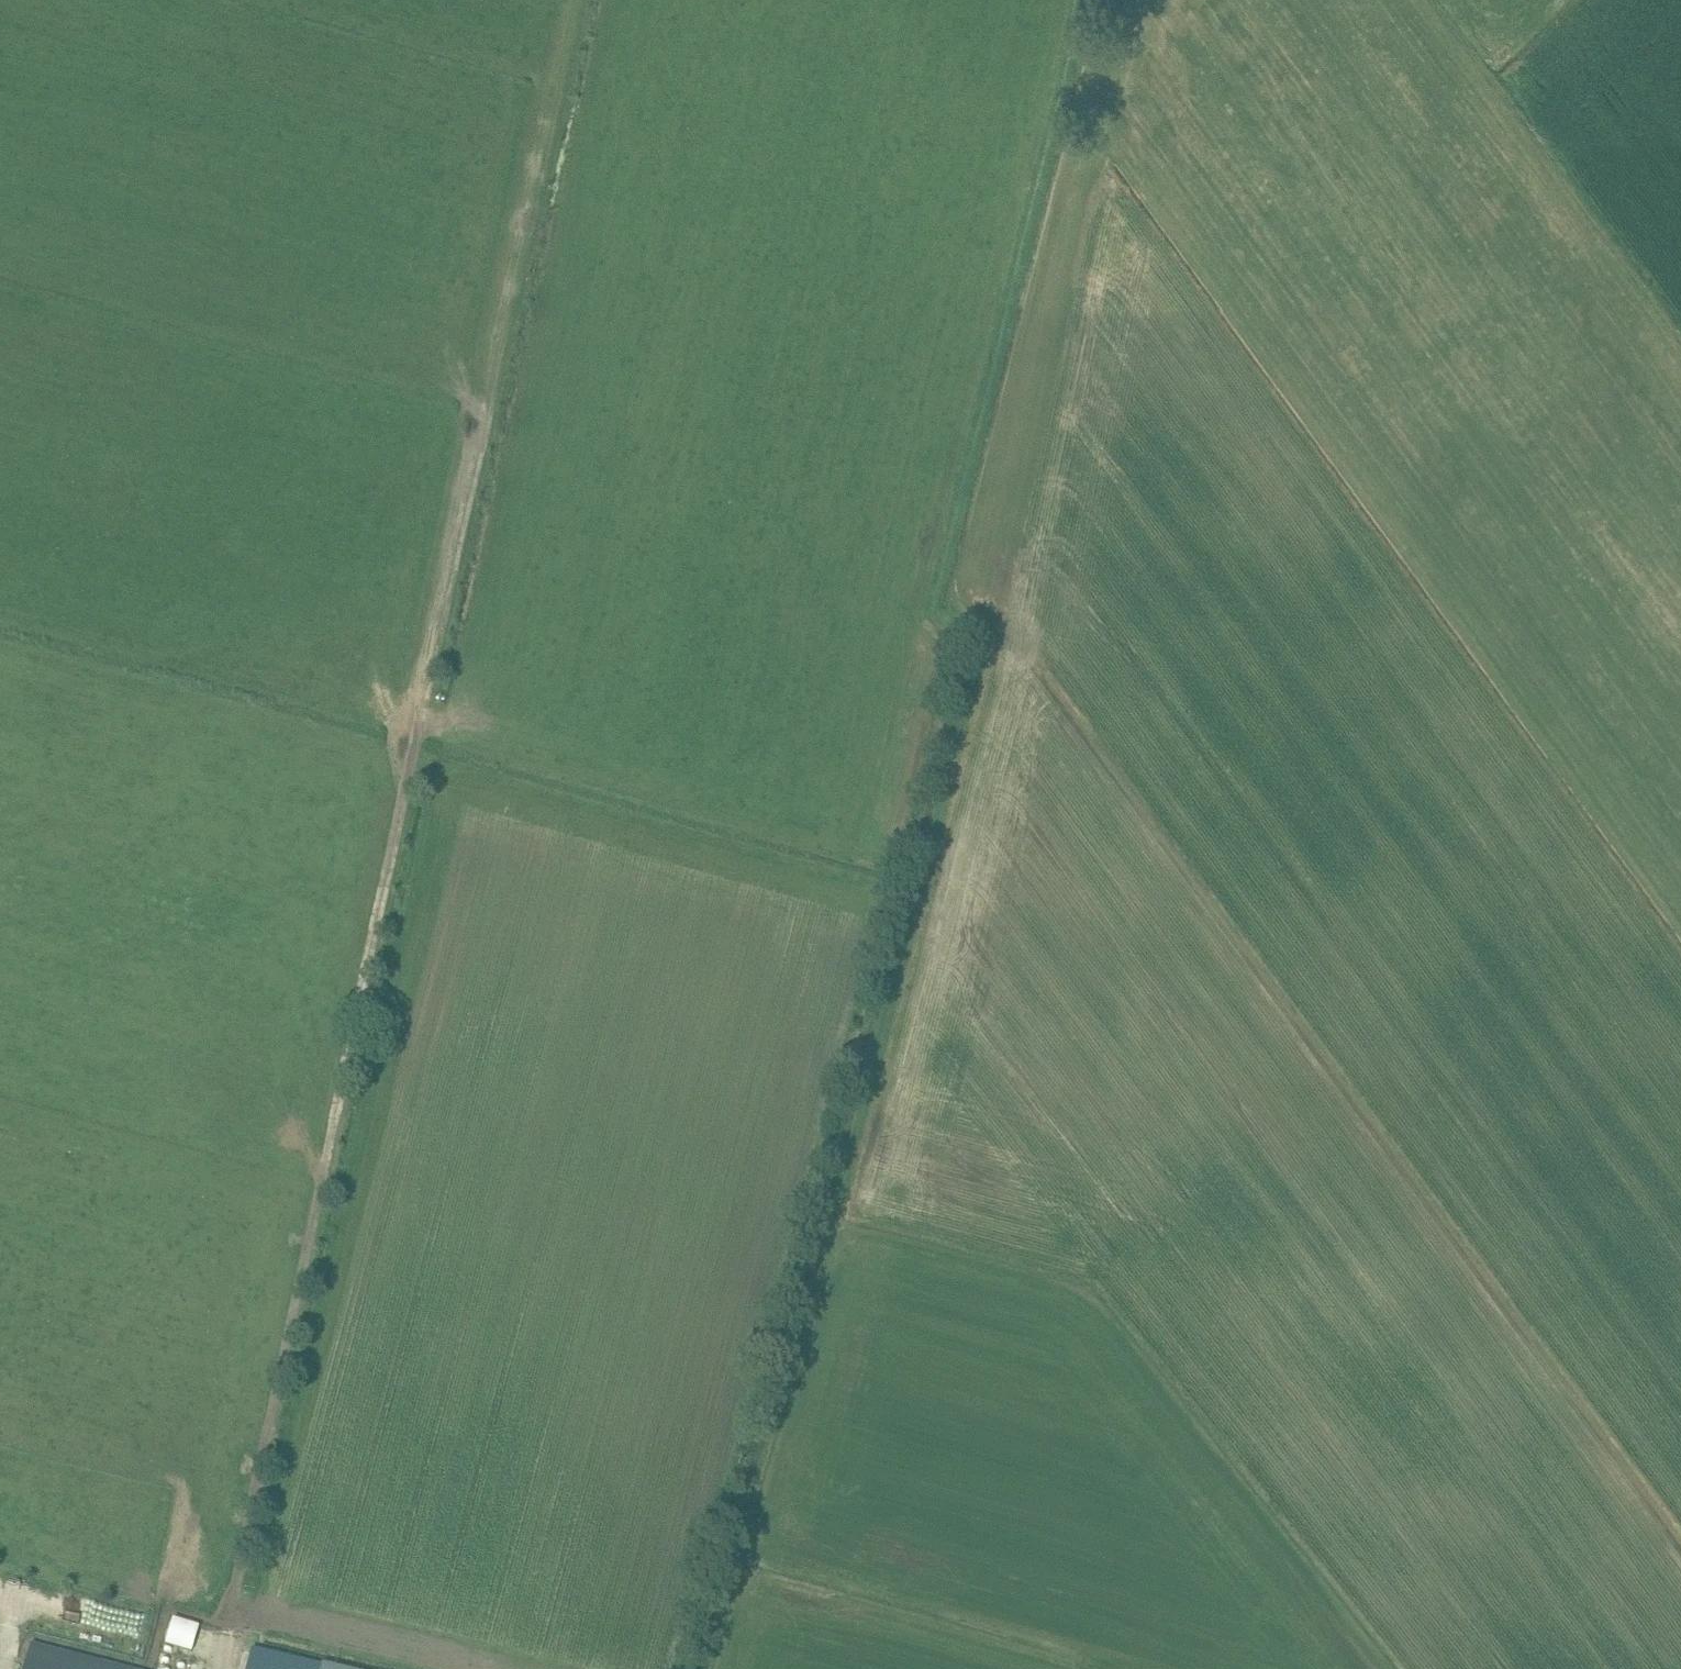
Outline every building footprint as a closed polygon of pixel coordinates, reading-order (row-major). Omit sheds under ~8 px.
[(33,1645),(26,1668),(126,1668),(33,1645)]
